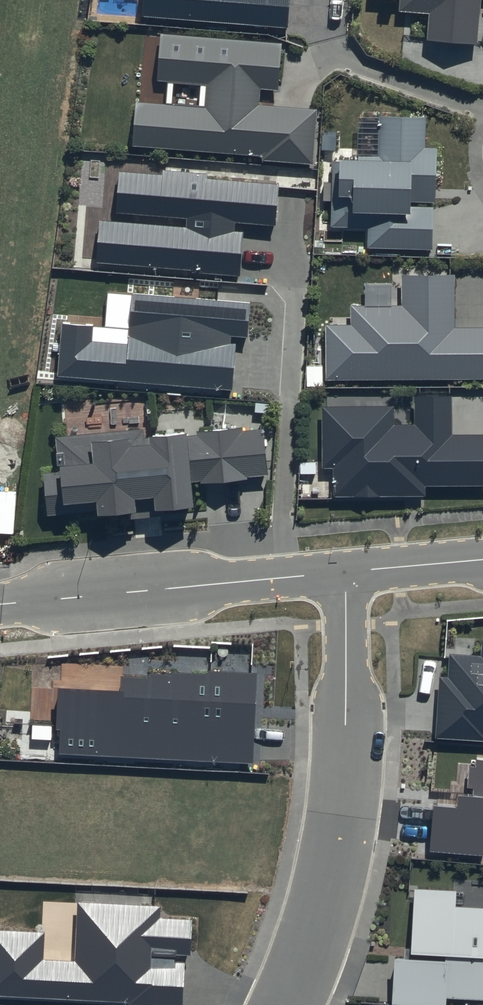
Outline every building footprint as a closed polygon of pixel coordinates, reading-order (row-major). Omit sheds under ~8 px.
[(142,17),(287,29),(290,0),(144,0),(142,17)] [(472,42),(476,0),(405,0),(403,6),(428,9),(427,37),(472,42)] [(133,141),(309,158),(314,103),(271,100),(277,41),(173,31),(166,98),(137,95),(133,141)] [(369,244),(430,246),(432,147),(420,147),(421,103),(382,102),(380,155),(335,153),(333,222),(369,223),(369,244)] [(96,261),(238,269),(241,220),(274,222),(277,179),(133,170),(130,216),(99,214),(96,261)] [(482,370),(482,315),(456,316),(456,270),(403,271),(403,299),(365,299),(322,325),(323,371),(482,370)] [(247,336),(250,302),(107,290),(104,325),(63,322),(58,375),(232,391),(236,344),(230,343),(230,335),(247,336)] [(482,486),(482,433),(445,433),(445,393),(415,393),(415,419),(392,420),(391,401),(320,402),(321,488),(482,486)] [(44,471),(48,515),(191,501),(189,478),(267,471),(263,421),(180,430),(178,416),(57,428),(61,470),(44,471)] [(437,731),(482,733),(482,634),(480,633),(439,671),(437,731)] [(149,678),(121,676),(120,691),(60,688),(57,753),(253,763),(258,673),(208,671),(208,675),(149,672),(149,678)] [(472,759),(469,795),(458,794),(457,805),(433,803),(429,851),(482,855),(482,760),(472,759)] [(409,876),(391,993),(482,992),(482,888),(409,876)] [(78,903),(75,961),(43,960),(45,933),(0,931),(0,995),(181,1004),(183,955),(191,955),(193,920),(160,918),(161,907),(78,903)]
